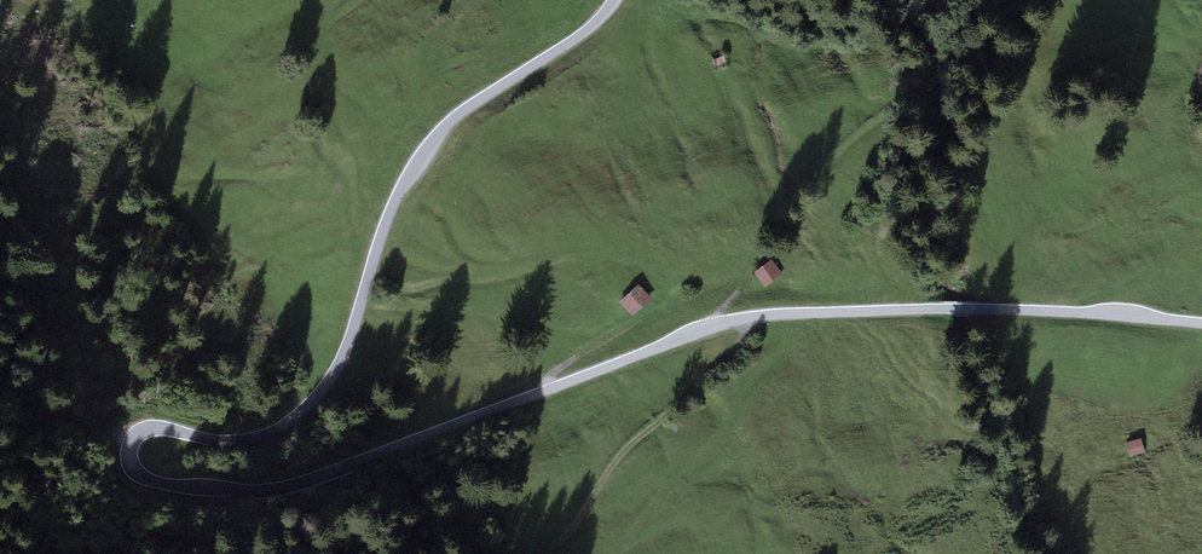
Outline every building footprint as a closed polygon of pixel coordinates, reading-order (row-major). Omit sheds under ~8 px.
[(771,260),(754,273),(764,286),(781,272),(771,260)] [(637,284),(619,302),(633,316),(651,298),(637,284)] [(1146,453),(1141,438),(1126,443),(1131,458),(1146,453)]
